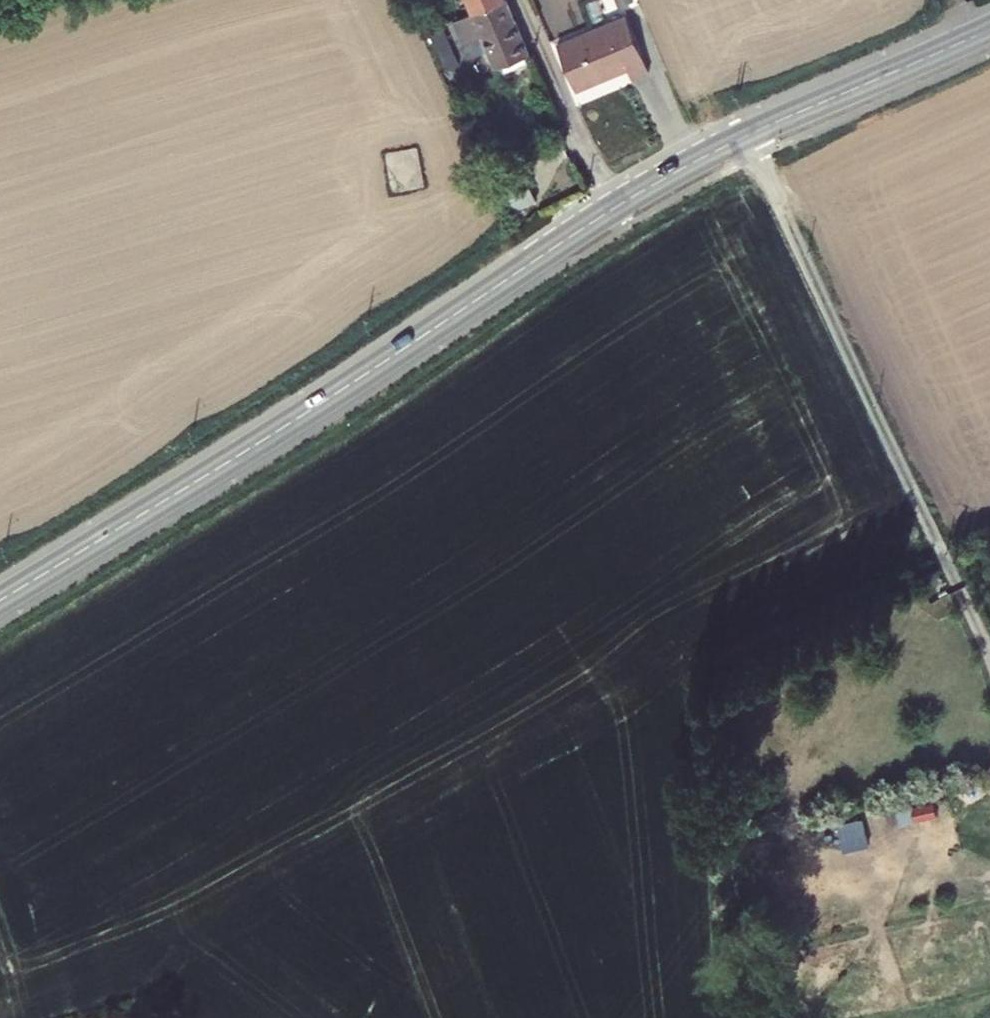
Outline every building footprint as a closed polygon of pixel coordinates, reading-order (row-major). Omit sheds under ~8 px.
[(455,14),(465,37),(483,30),(496,62),(529,50),(509,0),(490,0),(474,7),(455,14)] [(625,10),(639,4),(638,0),(621,0),(625,10)] [(442,19),(429,25),(448,65),(460,59),(442,19)] [(638,82),(657,74),(634,19),(564,48),(584,94),(634,73),(638,82)] [(396,191),(429,186),(422,146),(389,151),(396,191)] [(516,214),(542,203),(529,175),(503,186),(516,214)]
